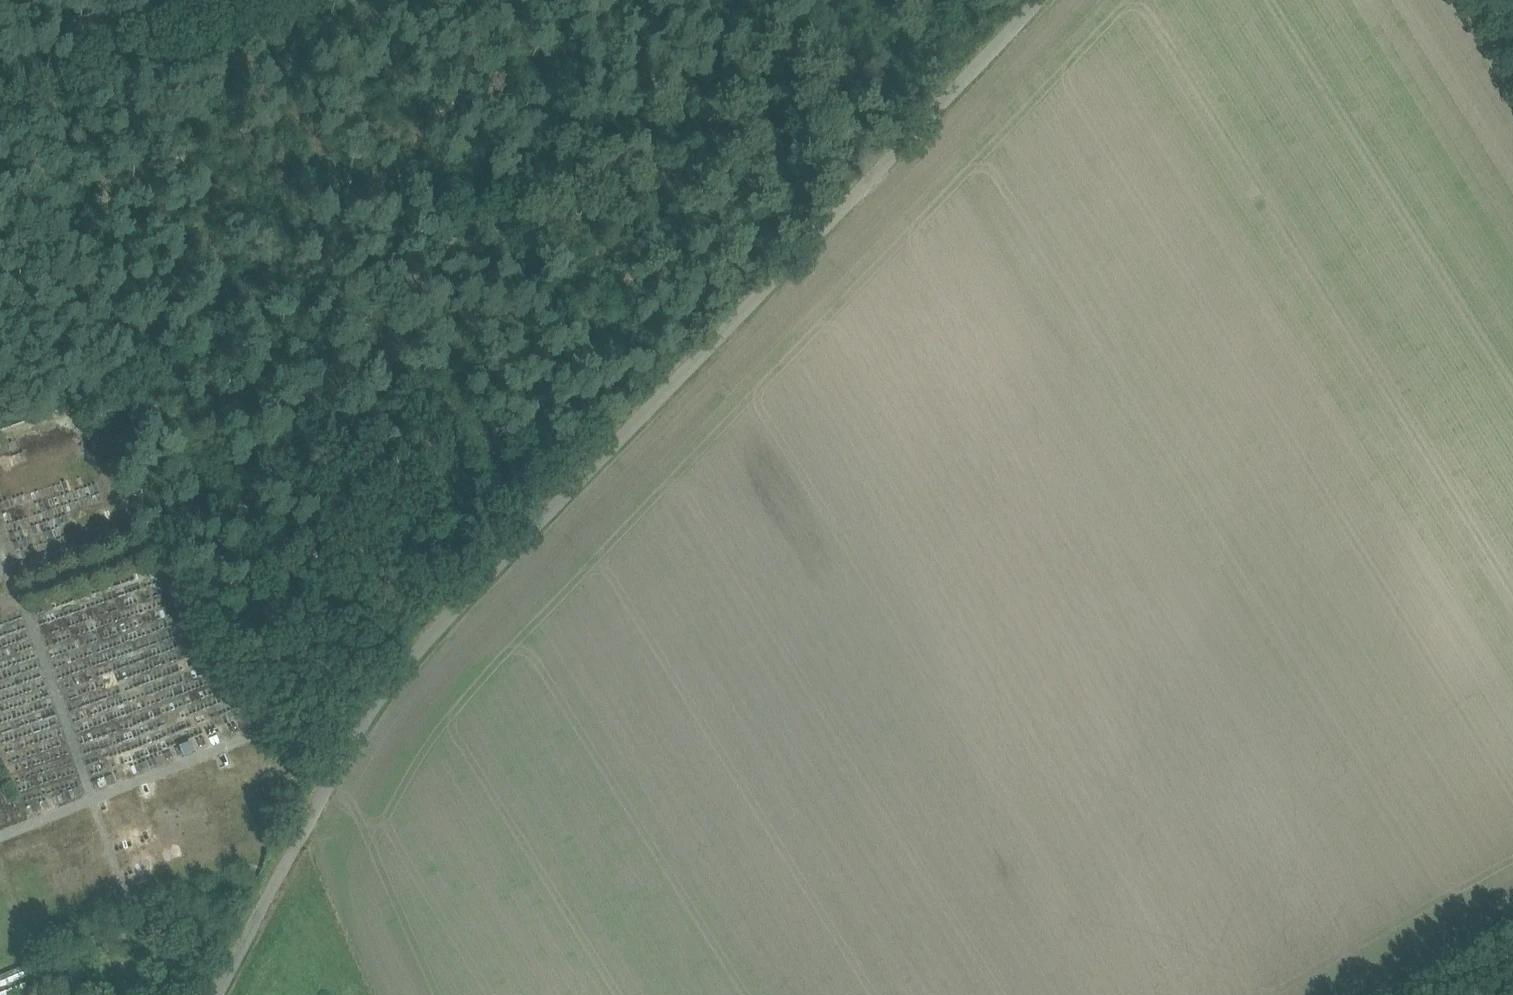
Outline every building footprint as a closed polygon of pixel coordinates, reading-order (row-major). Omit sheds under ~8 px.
[(175,746),(181,758),(196,752),(190,739),(175,746)] [(0,977),(0,994),(14,994),(35,986),(27,966),(0,977)]
